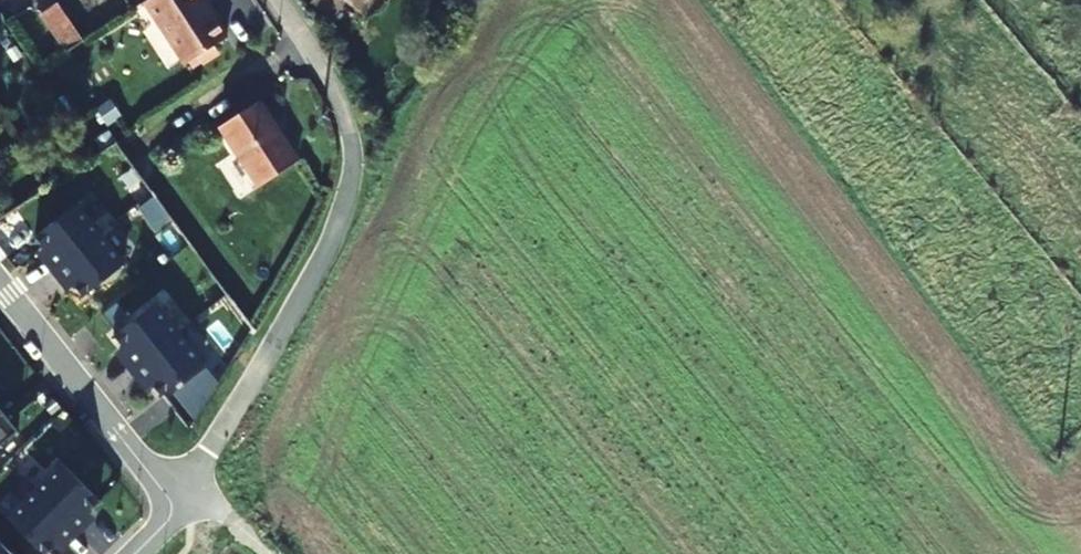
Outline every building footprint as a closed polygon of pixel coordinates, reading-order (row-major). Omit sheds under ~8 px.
[(210,0),(148,0),(145,2),(185,63),(227,37),(207,5),(211,2),(210,0)] [(352,12),(363,0),(340,0),(352,12)] [(80,41),(55,2),(38,13),(65,52),(80,41)] [(301,166),(263,103),(223,129),(261,190),(301,166)] [(76,203),(35,236),(48,253),(42,258),(52,271),(100,233),(76,203)] [(100,233),(52,271),(63,285),(69,280),(83,297),(124,264),(100,233)] [(130,370),(178,332),(155,301),(113,334),(126,351),(120,356),(130,370)] [(178,332),(130,370),(141,383),(147,378),(161,395),(202,363),(178,332)] [(18,431),(0,409),(0,446),(18,431)] [(61,465),(33,493),(77,536),(89,524),(83,518),(98,503),(61,465)] [(6,520),(39,553),(47,553),(59,542),(65,548),(77,536),(33,493),(6,520)] [(0,543),(0,553),(11,553),(0,543)]
